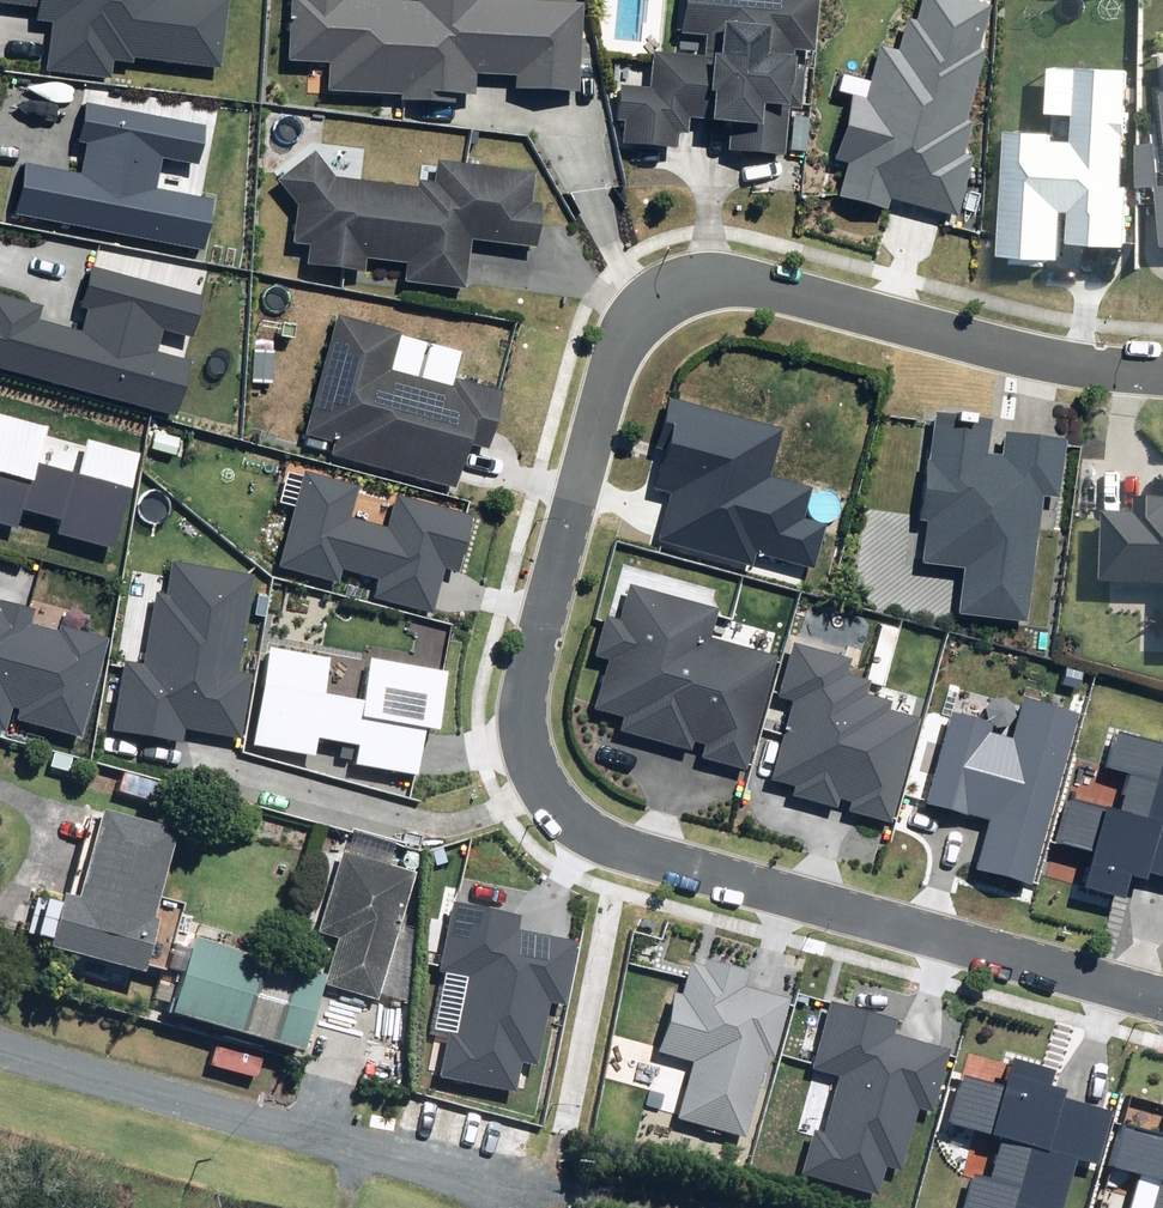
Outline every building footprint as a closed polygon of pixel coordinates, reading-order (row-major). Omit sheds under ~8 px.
[(111,76),(113,59),(134,61),(135,56),(220,67),(229,0),(0,0),(0,2),(40,7),(39,18),(55,20),(50,68),(111,76)] [(456,102),(457,92),(475,93),(477,72),(519,74),(518,87),(580,90),(584,3),(538,0),(292,0),(289,59),(330,61),(329,90),(402,94),(402,99),(456,102)] [(682,32),(708,35),(706,55),(653,50),(650,85),(618,82),(615,120),(624,121),(622,142),(677,147),(679,131),(689,132),(691,117),(731,121),(728,149),(785,155),(790,107),(802,108),(806,69),(796,68),(798,56),(795,56),(795,49),(816,51),(820,0),(685,0),(682,32)] [(969,0),(924,0),(918,22),(910,19),(901,52),(881,47),(867,97),(853,94),(836,159),(849,162),(840,195),(888,208),(891,198),(958,217),(975,156),(965,153),(974,121),(968,119),(987,49),(980,48),(991,6),(969,0)] [(1119,188),(1125,70),(1073,67),(1069,141),(1051,140),(1052,133),(1002,130),(995,256),(1055,259),(1057,212),(1067,213),(1065,243),(1120,246),(1123,188),(1119,188)] [(1157,92),(1161,140),(1132,142),(1136,187),(1156,185),(1161,244),(1162,244),(1162,91),(1157,92)] [(17,211),(204,248),(214,199),(156,188),(163,157),(199,164),(206,125),(87,102),(80,142),(88,143),(82,173),(27,162),(17,211)] [(408,262),(405,281),(466,289),(472,238),(536,246),(542,203),(533,202),(536,171),(439,159),(436,181),(419,179),(418,186),(336,176),(316,151),(279,180),(299,204),(294,242),(311,244),(308,263),(366,270),(368,257),(408,262)] [(177,416),(192,360),(159,351),(165,329),(193,337),(204,296),(93,266),(82,306),(90,308),(84,330),(41,319),(45,304),(0,292),(0,369),(177,416)] [(392,369),(402,330),(337,312),(304,435),(334,443),(331,454),(457,488),(470,441),(488,445),(502,391),(455,379),(453,386),(392,369)] [(672,491),(659,540),(753,565),(757,553),(815,568),(827,524),(804,518),(813,487),(771,476),(784,427),(669,396),(655,447),(666,450),(656,487),(672,491)] [(958,613),(1029,622),(1045,495),(1061,497),(1068,439),(1007,432),(1004,455),(989,453),(993,418),(936,411),(930,459),(928,459),(920,520),(927,521),(922,563),(963,568),(958,613)] [(114,547),(140,454),(88,440),(79,473),(39,462),(49,426),(0,412),(0,524),(17,528),(23,507),(63,518),(59,532),(114,547)] [(474,515),(398,495),(389,528),(350,518),(359,486),(306,471),(280,567),(341,584),(344,570),(379,580),(375,597),(434,613),(446,568),(459,572),(474,515)] [(1134,496),(1133,512),(1100,511),(1098,579),(1162,581),(1162,497),(1134,496)] [(113,730),(183,742),(186,728),(242,738),(253,674),(239,672),(255,575),(173,561),(168,594),(157,592),(144,664),(125,661),(113,730)] [(703,756),(745,768),(778,656),(711,637),(720,608),(629,582),(619,617),(606,613),(593,656),(608,660),(594,708),(625,717),(621,729),(692,750),(695,740),(707,744),(703,756)] [(7,731),(14,708),(20,709),(18,719),(81,736),(108,639),(62,626),(61,632),(31,623),(35,609),(0,600),(0,602),(0,729),(7,731)] [(853,657),(794,641),(779,697),(794,701),(773,779),(796,785),(793,795),(838,807),(841,798),(852,801),(849,811),(893,823),(921,717),(891,709),(893,700),(868,694),(872,679),(849,673),(853,657)] [(440,728),(450,670),(369,656),(362,700),(326,694),(333,655),(270,645),(253,747),(317,758),(320,738),(359,745),(356,763),(418,774),(426,725),(440,728)] [(976,869),(1032,884),(1078,714),(1024,700),(1014,738),(992,733),(995,723),(952,711),(927,803),(990,820),(976,869)] [(1118,731),(1109,764),(1135,770),(1124,814),(1067,799),(1055,844),(1094,854),(1085,888),(1129,900),(1134,878),(1149,882),(1151,874),(1162,877),(1162,743),(1118,731)] [(133,972),(132,977),(148,982),(152,969),(163,972),(163,969),(180,974),(168,1016),(301,1053),(322,978),(226,951),(232,933),(200,924),(196,941),(191,940),(188,953),(169,948),(181,905),(156,898),(174,834),(99,813),(74,901),(61,897),(47,948),(133,972)] [(340,939),(326,984),(380,1000),(418,874),(345,852),(320,933),(340,939)] [(521,929),(524,915),(454,902),(441,970),(470,976),(459,1034),(450,1032),(441,1076),(517,1091),(523,1062),(538,1065),(551,1001),(566,1004),(579,940),(521,929)] [(680,1116),(746,1134),(769,1054),(775,1055),(791,998),(747,986),(751,970),(706,958),(704,965),(692,962),(683,994),(675,992),(659,1051),(696,1061),(680,1116)] [(803,1174),(879,1195),(887,1166),(902,1170),(919,1108),(933,1112),(951,1049),(895,1033),(899,1019),(830,1000),(811,1068),(840,1076),(824,1132),(816,1129),(803,1174)] [(1013,1059),(1006,1087),(967,1076),(954,1121),(1005,1134),(993,1179),(979,1175),(970,1207),(1067,1207),(1081,1156),(1102,1162),(1116,1110),(1066,1097),(1067,1091),(1052,1087),(1056,1071),(1013,1059)] [(1162,1132),(1123,1122),(1111,1166),(1161,1180),(1154,1207),(1162,1207),(1162,1131),(1162,1132)]
